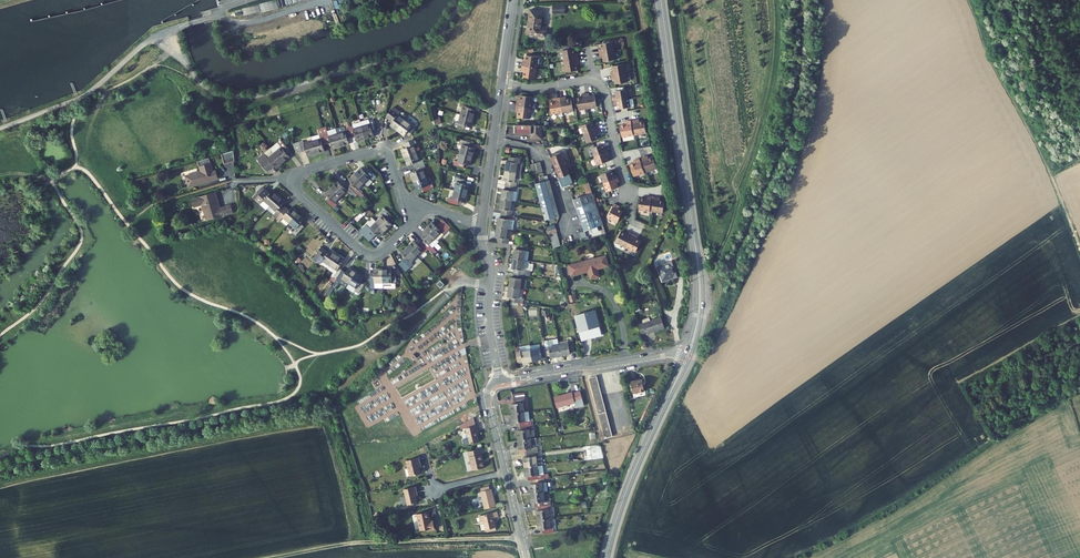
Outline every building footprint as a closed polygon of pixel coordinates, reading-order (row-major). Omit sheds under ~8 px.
[(565,14),(565,5),(553,5),(554,14),(565,14)] [(316,9),(293,16),(295,24),(318,18),(316,9)] [(541,30),(543,12),(530,10),(527,34),(546,37),(547,31),(541,30)] [(266,33),(273,31),(271,23),(264,25),(266,33)] [(614,51),(613,42),(601,44),(601,49),(599,50),(599,53),(614,51)] [(575,53),(574,49),(562,51),(564,61),(579,59),(578,55),(575,55),(575,53)] [(616,60),(614,51),(599,53),(600,57),(603,57),(604,62),(616,60)] [(537,68),(538,57),(526,56),(525,61),(525,63),(522,62),(522,66),(537,68)] [(577,65),(577,63),(580,63),(579,59),(564,61),(566,72),(578,70),(577,65)] [(626,73),(624,64),(612,66),(613,72),(610,72),(611,76),(626,73)] [(535,79),(537,68),(522,66),(521,70),(524,70),(524,72),(523,77),(535,79)] [(627,82),(626,73),(611,76),(611,80),(614,79),(615,84),(627,82)] [(628,98),(627,89),(615,91),(616,97),(613,97),(613,101),(628,98)] [(596,107),(594,95),(589,96),(589,93),(585,94),(588,109),(596,107)] [(588,109),(585,94),(581,94),(582,97),(577,98),(579,110),(588,109)] [(531,108),(533,97),(521,95),(520,100),(520,102),(517,102),(516,106),(531,108)] [(562,112),(560,97),(556,98),(556,101),(554,101),(549,102),(552,114),(562,112)] [(573,111),(571,99),(566,99),(564,100),(564,97),(560,97),(562,112),(573,111)] [(630,107),(628,98),(613,101),(614,105),(617,104),(618,109),(630,107)] [(474,118),(476,109),(470,108),(471,104),(461,101),(460,105),(462,106),(460,114),(474,118)] [(530,119),(531,108),(516,106),(516,110),(518,110),(518,112),(518,117),(530,119)] [(406,120),(399,114),(400,112),(393,107),(386,117),(389,120),(391,118),(394,120),(392,122),(390,125),(397,130),(406,120)] [(472,126),(474,118),(460,114),(458,123),(455,122),(454,126),(465,129),(466,125),(472,126)] [(377,130),(373,119),(369,121),(370,123),(362,126),(366,139),(374,137),(373,131),(377,130)] [(646,133),(644,121),(639,122),(637,122),(637,119),(633,120),(635,135),(646,133)] [(411,134),(418,126),(414,123),(412,125),(406,120),(397,130),(404,136),(406,133),(408,131),(411,134)] [(633,135),(631,120),(627,121),(627,124),(625,124),(620,125),(622,137),(633,135)] [(584,135),(598,130),(597,126),(594,127),(592,122),(581,126),(584,135)] [(541,139),(542,128),(542,126),(516,125),(516,133),(531,134),(531,138),(541,139)] [(341,147),(336,129),(328,131),(326,127),(322,128),(327,145),(331,143),(332,149),(341,147)] [(349,127),(346,127),(345,128),(346,130),(344,131),(342,127),(336,129),(341,147),(350,144),(348,138),(352,137),(349,127)] [(327,145),(322,128),(318,129),(319,134),(319,135),(311,137),(312,141),(316,154),(325,151),(323,146),(327,145)] [(598,139),(597,134),(599,133),(598,130),(584,135),(587,143),(598,139)] [(417,152),(414,144),(416,144),(415,139),(405,143),(407,147),(401,149),(404,157),(417,152)] [(286,153),(290,150),(281,140),(271,148),(283,163),(290,157),(288,154),(286,153)] [(473,157),(475,148),(472,147),(470,146),(471,142),(461,140),(459,144),(462,145),(460,153),(473,157)] [(316,154),(312,141),(304,143),(303,141),(292,144),(297,153),(306,151),(308,156),(316,154)] [(609,152),(607,148),(605,149),(603,144),(591,148),(594,157),(609,152)] [(283,163),(271,148),(264,154),(257,160),(267,172),(271,168),(270,167),(273,164),(274,166),(276,169),(283,163)] [(235,160),(234,150),(222,154),(225,163),(235,160)] [(420,160),(417,152),(404,157),(407,166),(413,164),(414,167),(424,164),(423,160),(420,160)] [(609,161),(607,156),(610,155),(609,152),(594,157),(597,165),(609,161)] [(471,165),(473,157),(460,153),(457,161),(455,161),(454,165),(464,168),(465,164),(471,165)] [(564,158),(568,170),(574,167),(570,155),(564,158)] [(657,168),(653,157),(648,158),(646,159),(645,156),(641,158),(646,172),(657,168)] [(520,163),(520,158),(510,157),(509,161),(507,161),(505,171),(521,173),(522,163),(520,163)] [(213,172),(209,158),(198,161),(201,171),(202,173),(199,174),(199,172),(186,176),(189,187),(201,183),(202,182),(201,181),(204,180),(204,182),(218,178),(216,171),(213,172)] [(644,173),(639,158),(635,160),(636,162),(635,163),(630,165),(634,176),(644,173)] [(535,183),(541,204),(551,201),(552,201),(547,180),(545,180),(540,162),(530,165),(535,183)] [(427,177),(423,169),(426,168),(426,167),(424,164),(414,167),(416,171),(410,173),(414,182),(427,177)] [(376,176),(369,169),(365,172),(361,168),(355,174),(365,184),(371,178),(372,180),(376,176)] [(520,179),(521,173),(505,171),(504,181),(506,181),(506,185),(516,187),(517,182),(515,182),(515,178),(520,179)] [(604,183),(618,178),(617,174),(614,175),(612,171),(601,174),(604,183)] [(359,189),(365,184),(355,174),(348,180),(351,182),(353,184),(350,187),(357,195),(361,199),(363,196),(364,196),(360,192),(362,191),(359,189)] [(434,188),(432,184),(430,184),(427,177),(414,182),(417,190),(422,188),(424,192),(434,188)] [(464,184),(465,180),(460,178),(455,177),(454,181),(456,182),(454,190),(468,194),(470,185),(464,184)] [(618,188),(616,183),(619,182),(618,178),(604,183),(606,192),(618,188)] [(347,190),(338,181),(332,187),(341,197),(347,191),(354,198),(357,195),(350,187),(347,190)] [(598,209),(596,203),(595,201),(592,192),(590,188),(588,182),(584,184),(587,193),(587,194),(574,199),(576,207),(579,215),(582,223),(585,231),(603,224),(600,217),(598,209)] [(517,192),(515,191),(516,187),(506,185),(505,189),(503,189),(501,199),(512,201),(516,201),(517,192)] [(263,190),(265,189),(262,186),(253,197),(255,199),(257,198),(263,190)] [(335,203),(341,197),(332,187),(325,193),(327,196),(329,198),(326,201),(334,208),(336,206),(337,205),(335,203)] [(270,206),(279,196),(272,190),(269,193),(268,191),(266,193),(263,190),(257,198),(262,202),(263,201),(270,206)] [(465,203),(468,194),(454,190),(452,199),(450,198),(449,202),(459,205),(460,201),(464,202),(465,203)] [(284,209),(281,206),(283,204),(285,202),(279,196),(270,206),(267,209),(274,215),(277,217),(284,209)] [(649,211),(652,196),(648,196),(647,199),(645,198),(640,198),(639,210),(649,211)] [(662,213),(664,201),(659,200),(657,200),(658,197),(654,196),(652,211),(662,213)] [(262,202),(257,198),(255,199),(254,200),(260,205),(261,204),(267,209),(270,206),(263,201),(262,202)] [(510,210),(512,201),(501,199),(500,209),(502,209),(501,214),(512,215),(513,211),(510,210)] [(555,217),(551,201),(541,204),(545,220),(555,217)] [(617,222),(623,211),(618,209),(617,208),(618,205),(614,204),(608,217),(617,222)] [(289,223),(298,213),(291,207),(289,210),(287,212),(284,209),(277,217),(280,220),(283,218),(289,223)] [(373,214),(367,207),(364,209),(371,216),(373,214)] [(388,221),(391,218),(393,216),(384,208),(383,209),(384,210),(380,213),(382,215),(376,221),(386,231),(392,225),(388,221)] [(301,223),(305,219),(298,213),(289,223),(296,229),(292,233),(296,236),(304,226),(301,223)] [(513,230),(514,220),(517,221),(517,218),(515,217),(515,216),(512,215),(501,214),(501,218),(499,217),(497,228),(508,229),(513,230)] [(376,221),(373,219),(367,225),(368,225),(370,227),(376,221)] [(444,234),(451,227),(443,220),(437,227),(432,222),(426,229),(436,239),(442,232),(444,234)] [(386,231),(376,221),(370,227),(368,225),(365,229),(368,232),(372,236),(375,233),(379,238),(386,231)] [(548,233),(556,232),(555,225),(547,226),(548,233)] [(506,239),(508,229),(497,228),(496,237),(498,238),(497,242),(508,244),(508,239),(506,239)] [(436,239),(426,229),(420,235),(424,239),(421,242),(428,249),(433,254),(436,251),(430,245),(436,239)] [(626,247),(632,234),(629,232),(627,234),(626,234),(621,231),(616,242),(626,247)] [(636,252),(641,241),(636,239),(635,238),(636,235),(632,234),(626,247),(636,252)] [(417,257),(423,251),(425,252),(428,249),(421,242),(418,245),(414,240),(408,247),(417,257)] [(528,261),(529,251),(527,251),(528,247),(518,245),(517,249),(515,249),(514,259),(528,261)] [(330,266),(337,255),(330,250),(328,252),(326,255),(323,252),(325,250),(321,247),(314,258),(317,261),(321,263),(322,261),(330,266)] [(411,263),(417,257),(408,247),(401,253),(405,257),(402,260),(410,268),(413,264),(411,263)] [(339,268),(345,259),(337,255),(330,266),(337,271),(335,274),(333,277),(337,279),(342,270),(339,268)] [(609,266),(606,255),(569,265),(572,276),(589,271),(591,279),(600,277),(598,269),(609,266)] [(528,271),(529,261),(528,261),(514,259),(512,269),(514,269),(514,273),(524,275),(530,276),(531,271),(528,271)] [(681,275),(676,261),(672,262),(659,267),(663,278),(674,274),(675,277),(681,275)] [(349,284),(357,272),(349,267),(346,272),(342,270),(337,279),(340,281),(342,279),(349,284)] [(383,283),(383,269),(374,269),(374,273),(374,275),(370,275),(370,291),(374,291),(374,283),(383,283)] [(396,286),(396,275),(392,275),(392,273),(392,269),(383,269),(383,283),(392,283),(392,286),(396,286)] [(361,282),(362,280),(364,277),(357,272),(349,284),(356,288),(355,291),(358,293),(364,284),(361,282)] [(525,289),(527,279),(524,279),(524,275),(514,273),(513,277),(511,277),(509,287),(520,289),(524,289),(525,289)] [(335,290),(340,281),(337,279),(334,282),(332,286),(335,290)] [(355,291),(356,288),(349,284),(346,287),(354,292),(355,291)] [(519,298),(520,289),(509,287),(508,297),(510,297),(509,302),(511,302),(522,304),(523,304),(524,299),(522,299),(519,298)] [(602,335),(595,310),(575,316),(582,341),(602,335)] [(640,324),(638,325),(641,334),(646,333),(646,334),(665,328),(661,317),(650,321),(649,317),(642,320),(643,323),(640,324)] [(548,340),(543,341),(544,346),(546,356),(550,355),(551,357),(561,356),(559,345),(558,342),(558,338),(552,339),(552,340),(548,341),(548,340)] [(575,351),(573,341),(568,341),(569,344),(559,345),(561,356),(570,354),(570,352),(575,351)] [(546,356),(544,346),(540,347),(539,344),(530,346),(532,361),(542,359),(542,357),(546,356)] [(530,346),(530,345),(515,348),(518,363),(532,361),(530,346)] [(613,436),(597,376),(589,378),(606,438),(613,436)] [(645,390),(643,379),(631,381),(633,392),(645,390)] [(584,406),(580,391),(572,393),(555,397),(557,408),(574,403),(576,408),(584,406)] [(525,412),(524,403),(526,402),(525,393),(512,394),(513,404),(511,404),(512,413),(525,412)] [(530,421),(529,411),(525,412),(512,413),(513,423),(518,423),(519,426),(532,425),(531,421),(530,421)] [(474,417),(460,425),(461,429),(466,428),(476,426),(474,417)] [(479,435),(476,425),(476,426),(466,428),(469,444),(479,442),(478,435),(479,435)] [(537,447),(536,438),(531,439),(518,440),(519,450),(525,449),(525,453),(538,452),(538,447),(537,447)] [(484,468),(481,454),(482,454),(483,453),(482,448),(468,451),(473,470),(484,468)] [(538,465),(536,456),(539,456),(538,452),(525,453),(526,457),(523,457),(524,467),(538,465)] [(421,474),(419,464),(420,464),(419,458),(406,461),(410,476),(421,474)] [(539,475),(538,465),(524,467),(526,476),(526,481),(532,480),(544,478),(544,474),(539,475)] [(544,492),(543,483),(545,483),(544,478),(532,480),(532,483),(530,484),(531,494),(544,492)] [(416,495),(415,493),(417,492),(416,486),(404,489),(408,505),(417,503),(416,495)] [(496,506),(493,496),(492,497),(490,490),(490,487),(481,489),(482,492),(481,492),(485,509),(496,506)] [(551,503),(551,501),(545,501),(544,492),(531,494),(532,503),(533,507),(536,507),(551,505),(551,503)] [(551,519),(550,509),(551,509),(551,505),(536,507),(538,520),(551,519)] [(430,521),(428,512),(417,514),(421,531),(426,529),(427,531),(435,529),(433,521),(430,521)] [(496,527),(493,518),(498,517),(497,512),(479,516),(481,522),(484,522),(486,530),(487,532),(495,530),(494,528),(496,527)] [(552,528),(551,519),(538,520),(539,530),(541,530),(541,534),(554,532),(554,528),(552,528)]
